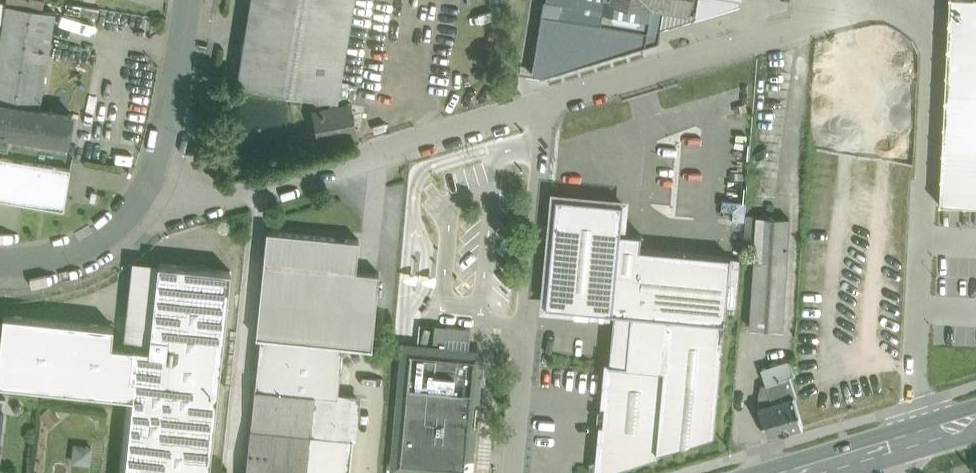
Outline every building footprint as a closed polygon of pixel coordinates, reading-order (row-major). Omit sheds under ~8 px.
[(6,5),(42,11),(44,0),(7,0),(6,5)] [(238,84),(315,96),(336,100),(337,100),(354,0),(251,0),(238,84)] [(563,3),(544,0),(543,0),(542,6),(543,6),(541,55),(564,56),(564,48),(587,49),(588,41),(612,42),(615,29),(625,30),(626,31),(636,31),(636,33),(647,33),(651,6),(618,0),(563,0),(563,3)] [(651,6),(687,12),(689,0),(618,0),(651,6)] [(938,200),(975,202),(975,0),(946,0),(938,200)] [(6,5),(0,45),(0,102),(39,109),(40,108),(55,13),(42,11),(6,5)] [(336,100),(315,96),(318,112),(338,108),(336,100)] [(10,136),(67,145),(72,114),(40,108),(39,109),(0,102),(0,134),(10,136)] [(318,112),(314,113),(315,115),(320,114),(325,137),(320,138),(320,140),(355,133),(350,106),(338,108),(318,112)] [(8,147),(10,136),(0,134),(0,146),(8,147)] [(0,158),(0,200),(64,210),(70,169),(0,158)] [(622,203),(555,197),(545,306),(611,312),(619,232),(620,232),(622,203)] [(756,215),(745,214),(743,247),(754,248),(756,215)] [(788,218),(757,216),(750,327),(782,329),(788,218)] [(359,239),(267,230),(256,335),(256,336),(261,337),(343,345),(372,348),(372,347),(379,273),(356,270),(359,239)] [(730,256),(639,248),(640,234),(620,232),(619,232),(611,312),(613,313),(630,314),(724,322),(730,256)] [(133,262),(124,346),(133,347),(149,349),(158,263),(134,261),(133,260),(133,262)] [(158,263),(149,349),(133,347),(127,396),(119,472),(209,472),(231,271),(158,263)] [(724,322),(630,314),(613,313),(609,362),(608,362),(604,410),(598,410),(597,421),(603,421),(598,469),(655,452),(713,434),(724,322)] [(127,396),(133,347),(124,346),(112,345),(114,326),(4,314),(0,353),(0,383),(127,396)] [(446,326),(434,325),(432,349),(444,350),(445,338),(446,326)] [(470,329),(446,326),(445,338),(469,340),(470,329)] [(343,345),(261,337),(255,387),(315,393),(337,395),(343,345)] [(468,353),(469,340),(445,338),(444,350),(468,353)] [(432,349),(416,348),(417,347),(411,347),(409,349),(408,360),(409,363),(410,363),(401,461),(472,468),(473,451),(470,450),(470,446),(471,442),(479,360),(473,359),(473,353),(468,353),(444,350),(432,349)] [(790,360),(762,368),(766,382),(777,379),(777,380),(789,377),(789,376),(793,375),(790,360)] [(789,377),(777,380),(777,379),(766,382),(773,402),(757,407),(767,437),(801,424),(793,396),(795,395),(789,377)] [(255,387),(246,472),(306,472),(307,471),(312,472),(316,457),(308,456),(311,431),(315,393),(255,387)] [(337,395),(315,393),(311,431),(352,436),(353,436),(358,398),(337,395)] [(311,431),(308,456),(316,457),(312,472),(307,471),(306,472),(350,472),(353,438),(352,438),(352,436),(311,431)] [(73,442),(70,461),(89,464),(92,445),(73,442)]
